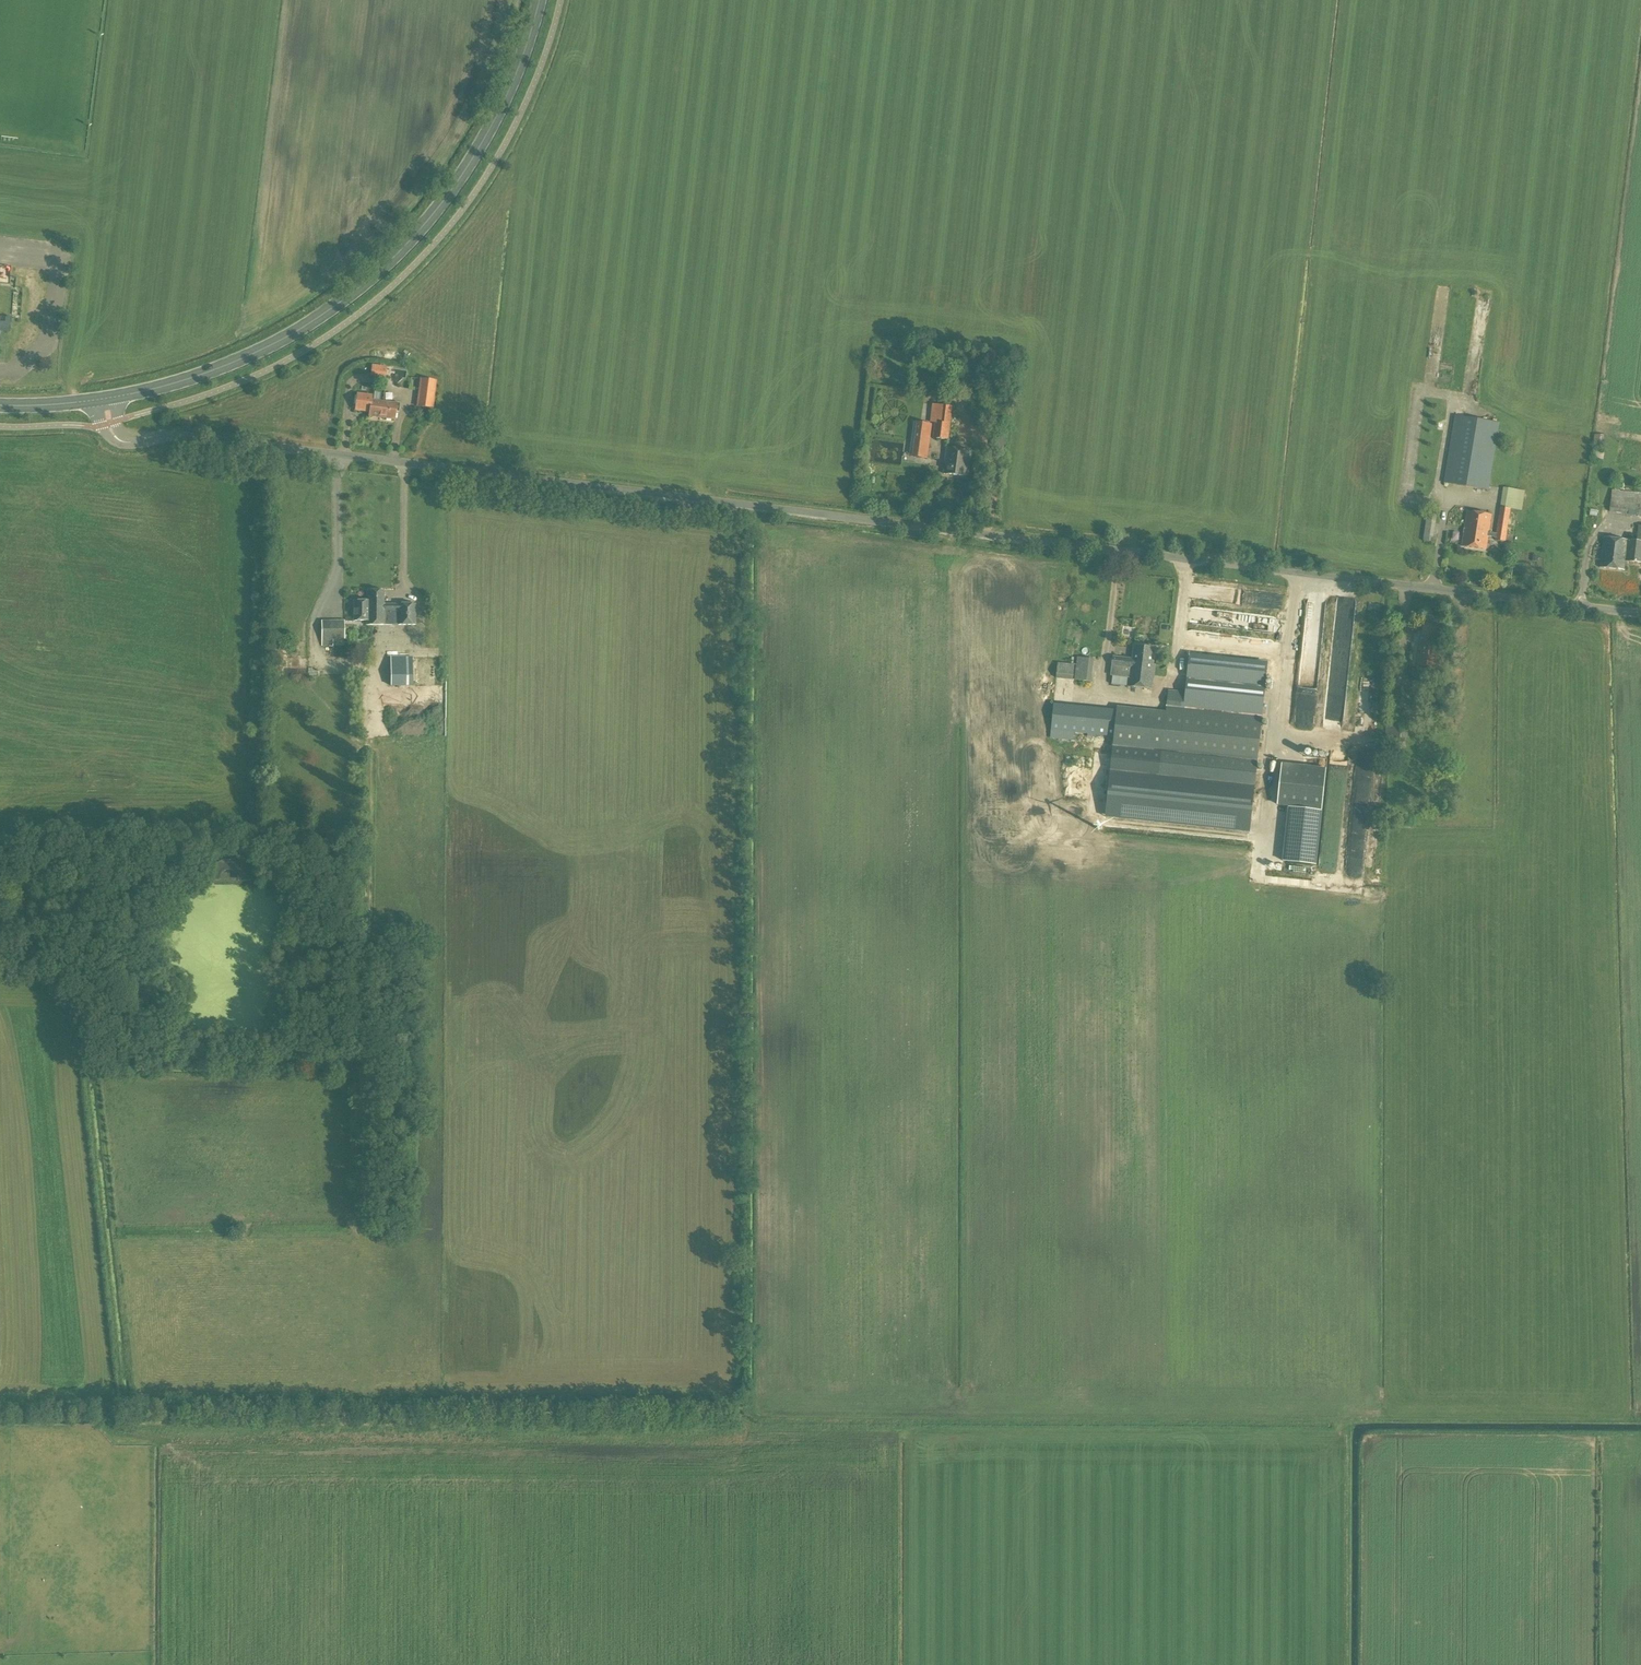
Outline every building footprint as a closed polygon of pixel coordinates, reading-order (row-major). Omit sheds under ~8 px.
[(1440,294),(1449,296),(1451,286),(1442,284),(1440,294)] [(1481,300),(1493,304),(1497,291),(1485,288),(1481,300)] [(10,332),(12,318),(6,317),(5,322),(0,322),(0,331),(10,332)] [(12,358),(14,342),(7,342),(5,357),(12,358)] [(385,378),(387,367),(372,365),(370,376),(385,378)] [(433,409),(437,381),(420,379),(416,407),(433,409)] [(399,412),(400,403),(371,400),(372,396),(357,394),(355,410),(369,411),(369,416),(394,419),(395,412),(399,412)] [(947,440),(952,407),(932,404),(929,422),(935,423),(933,438),(947,440)] [(1500,423),(1454,415),(1443,484),(1488,491),(1500,423)] [(932,424),(914,422),(912,440),(918,441),(916,456),(929,457),(932,424)] [(968,476),(971,450),(946,447),(943,473),(968,476)] [(1521,511),(1524,491),(1503,488),(1496,533),(1489,532),(1491,515),(1467,511),(1462,546),(1486,549),(1488,537),(1495,538),(1495,540),(1511,542),(1512,536),(1506,535),(1510,509),(1521,511)] [(1612,490),(1609,512),(1640,516),(1640,494),(1612,490)] [(1427,510),(1426,523),(1435,524),(1437,511),(1427,510)] [(1627,542),(1625,561),(1640,563),(1640,528),(1639,543),(1627,542)] [(1625,561),(1627,542),(1603,539),(1599,568),(1624,570),(1625,561)] [(384,604),(384,590),(367,590),(367,602),(353,602),(353,621),(365,621),(366,625),(391,624),(391,611),(398,611),(398,625),(415,624),(415,604),(384,604)] [(388,592),(389,600),(398,599),(397,591),(388,592)] [(1339,599),(1327,600),(1328,621),(1340,621),(1339,599)] [(322,646),(333,646),(333,639),(344,639),(344,620),(322,621),(322,646)] [(1423,643),(1437,645),(1438,638),(1439,638),(1441,623),(1424,621),(1422,636),(1424,636),(1423,643)] [(1439,645),(1437,645),(1423,643),(1420,643),(1417,666),(1436,668),(1439,645)] [(1130,659),(1128,678),(1127,686),(1152,689),(1155,664),(1153,664),(1155,649),(1134,646),(1132,659),(1130,659)] [(427,657),(390,657),(390,685),(428,685),(427,657)] [(1091,682),(1094,659),(1077,657),(1074,680),(1091,682)] [(1073,680),(1074,665),(1057,663),(1056,678),(1073,680)] [(1257,763),(1267,675),(1188,667),(1185,692),(1168,690),(1166,713),(1166,715),(1154,715),(1152,739),(1163,740),(1159,777),(1254,788),(1257,763)] [(398,709),(399,717),(417,714),(415,705),(406,706),(406,708),(398,709)] [(1145,752),(1150,713),(1114,709),(1114,711),(1053,706),(1051,732),(1111,738),(1110,748),(1145,752)] [(1288,707),(1287,727),(1296,728),(1296,707),(1288,707)] [(1282,760),(1277,800),(1321,805),(1325,765),(1282,760)] [(1287,810),(1281,864),(1315,868),(1321,813),(1287,810)]
